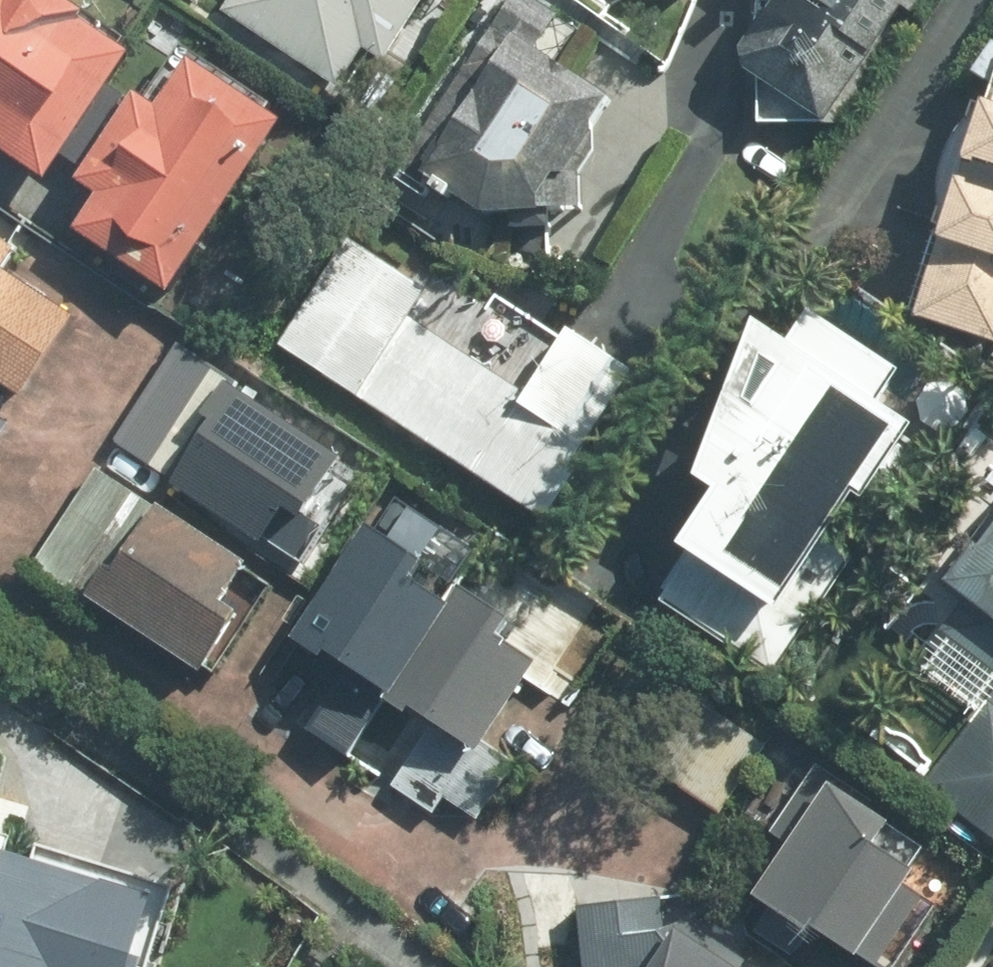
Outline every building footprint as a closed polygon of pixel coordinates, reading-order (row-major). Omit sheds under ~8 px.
[(37,191),(130,56),(48,0),(0,0),(0,165),(37,191)] [(355,108),(428,0),(194,0),(355,108)] [(714,75),(820,150),(928,0),(768,0),(714,75)] [(488,11),(370,173),(434,218),(549,219),(627,112),(488,11)] [(914,327),(992,349),(992,63),(992,62),(914,327)] [(69,189),(88,202),(69,233),(164,294),(271,124),(176,64),(147,109),(127,97),(69,189)] [(472,319),(332,230),(263,339),(540,514),(630,372),(494,286),(472,319)] [(8,386),(64,309),(0,263),(0,380),(8,386)] [(776,357),(750,340),(725,377),(688,491),(704,501),(664,560),(674,566),(651,601),(771,682),(803,636),(774,617),(902,430),(871,408),(887,385),(798,325),(776,357)] [(354,472),(225,390),(163,492),(292,568),(354,472)] [(893,624),(984,699),(918,777),(992,839),(992,505),(893,624)] [(257,585),(153,513),(86,609),(189,681),(257,585)] [(403,705),(512,538),(484,520),(451,572),(375,524),(298,643),(352,677),(323,722),(349,738),(380,690),(403,705)] [(512,538),(403,705),(431,723),(382,799),(476,858),(537,763),(508,746),(535,704),(578,731),(647,624),(512,538)] [(825,776),(746,902),(851,966),(860,966),(936,846),(825,776)] [(0,849),(0,966),(147,966),(168,900),(0,849)] [(602,882),(545,966),(731,966),(602,882)]
